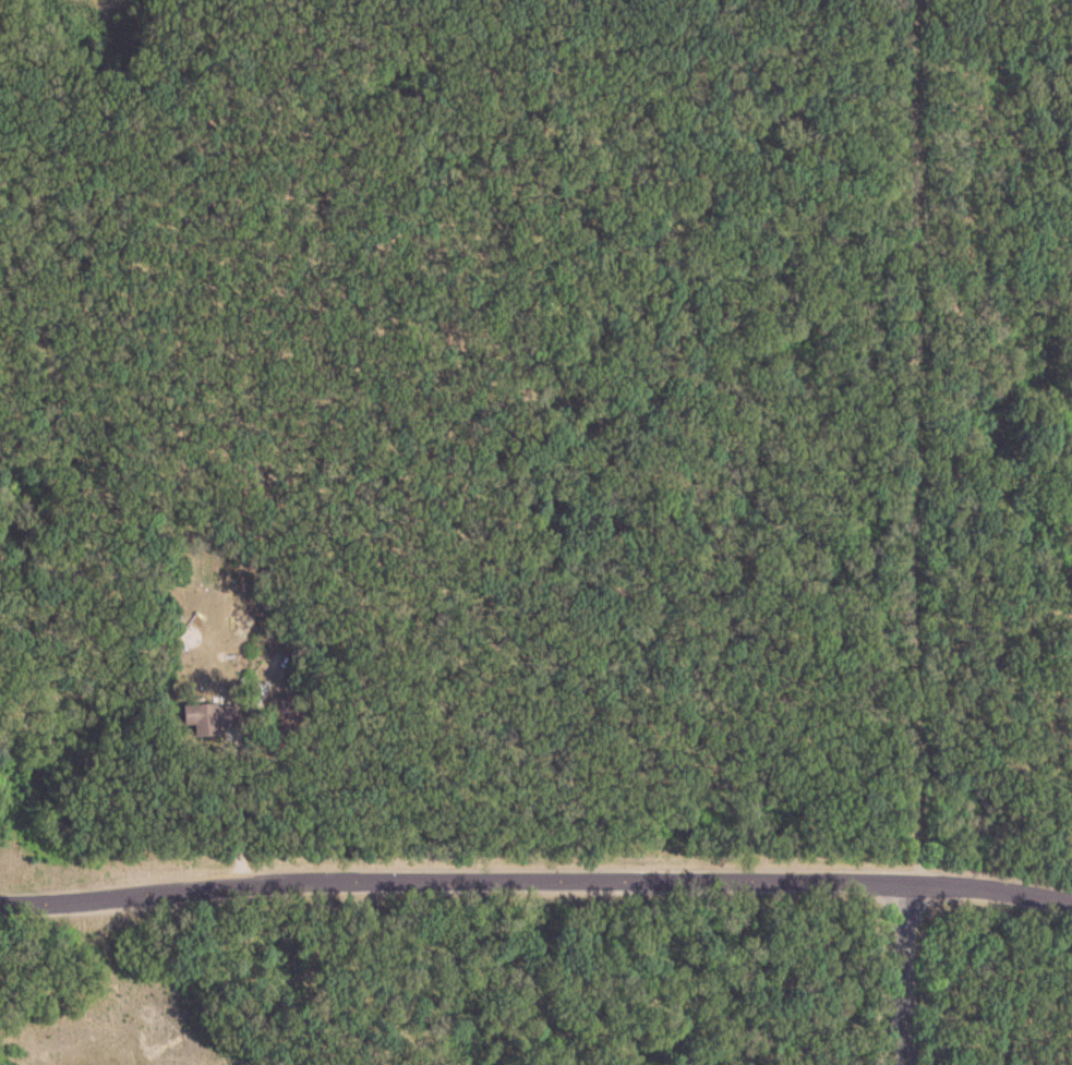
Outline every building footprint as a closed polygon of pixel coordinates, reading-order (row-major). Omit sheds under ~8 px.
[(218,736),(217,726),(238,725),(236,702),(182,705),(184,725),(189,725),(190,738),(218,736)]
